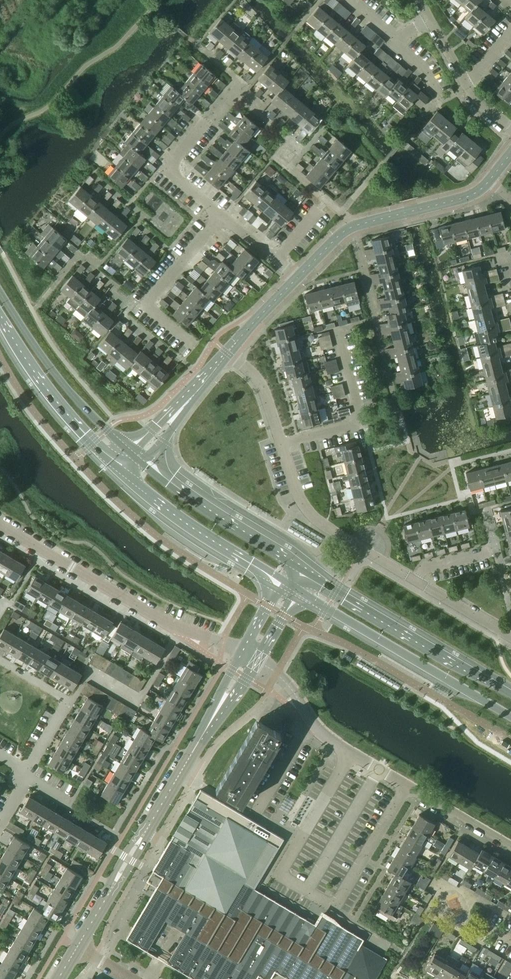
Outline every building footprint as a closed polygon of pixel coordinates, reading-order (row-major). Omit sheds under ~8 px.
[(303,5),(308,9),(312,4),(307,0),(303,5)] [(470,11),(470,12),(476,4),(477,5),(480,0),(464,0),(461,4),(470,11)] [(487,6),(492,10),(496,5),(491,1),(487,6)] [(333,8),(336,11),(341,5),(338,2),(333,8)] [(464,18),(474,26),(485,12),(477,5),(476,4),(470,12),(470,11),(464,18)] [(307,20),(316,28),(328,14),(318,6),(307,20)] [(342,16),(345,19),(351,12),(347,9),(342,16)] [(474,26),(483,34),(495,20),(485,12),(474,26)] [(316,28),(325,36),(337,22),(328,14),(316,28)] [(351,24),(354,27),(360,20),(356,17),(351,24)] [(209,32),(219,40),(230,26),(221,18),(209,32)] [(325,36),(335,44),(346,30),(337,22),(325,36)] [(360,31),(364,34),(369,28),(366,25),(360,31)] [(219,40),(228,48),(240,34),(230,26),(219,40)] [(237,55),(249,41),(252,38),(243,30),(240,34),(228,48),(237,55)] [(335,44),(344,51),(355,37),(346,30),(335,44)] [(369,39),(373,42),(378,35),(375,33),(369,39)] [(344,51),(353,59),(359,52),(360,52),(365,45),(355,37),(344,51)] [(246,63),(258,49),(249,41),(237,55),(246,63)] [(206,48),(210,51),(214,45),(211,42),(206,48)] [(373,53),(377,56),(382,50),(379,47),(373,53)] [(250,66),(256,71),(268,57),(258,49),(246,63),(243,67),(247,71),(250,66)] [(215,55),(219,58),(224,53),(220,50),(215,55)] [(347,65),(357,73),(369,59),(360,52),(359,52),(353,59),(347,65)] [(366,81),(375,89),(387,75),(383,72),(387,68),(385,66),(392,58),(388,55),(383,61),(378,67),(366,81)] [(224,63),(228,66),(233,60),(229,57),(224,63)] [(357,73),(366,81),(378,67),(369,59),(357,73)] [(496,62),(503,67),(506,64),(499,59),(496,62)] [(392,69),(395,72),(401,65),(397,62),(392,69)] [(193,73),(207,85),(215,75),(201,63),(193,73)] [(234,71),(237,74),(242,68),(238,65),(234,71)] [(267,87),(279,72),(269,65),(258,79),(267,87)] [(403,75),(406,78),(412,71),(408,68),(403,75)] [(489,71),(495,77),(498,73),(492,68),(489,71)] [(283,87),(289,80),(279,72),(267,87),(276,94),(277,94),(283,87)] [(185,82),(199,94),(207,85),(193,73),(185,82)] [(243,78),(247,82),(251,76),(248,73),(243,78)] [(510,90),(510,74),(510,73),(502,82),(510,90)] [(385,97),(388,94),(387,93),(399,79),(396,82),(387,75),(375,89),(385,97)] [(402,114),(413,101),(418,95),(417,94),(415,93),(419,88),(416,85),(421,79),(417,76),(408,87),(397,101),(393,106),(402,114)] [(481,80),(488,86),(491,82),(484,77),(481,80)] [(388,94),(397,101),(408,87),(399,79),(387,93),(388,94)] [(217,84),(222,88),(226,85),(220,80),(217,84)] [(178,91),(185,98),(192,104),(199,94),(185,82),(178,91)] [(508,103),(510,100),(510,90),(502,82),(494,92),(508,103)] [(178,91),(171,86),(163,95),(177,107),(181,103),(188,109),(190,108),(189,108),(192,104),(185,98),(178,91)] [(271,101),(280,109),(292,94),(283,87),(277,94),(276,94),(272,99),(268,96),(264,102),(267,105),(271,101)] [(254,94),(258,97),(263,92),(259,88),(254,94)] [(209,93),(215,98),(218,94),(212,89),(209,93)] [(418,95),(413,101),(421,107),(429,98),(420,91),(417,94),(418,95)] [(280,109),(289,116),(301,102),(292,94),(280,109)] [(156,104),(170,116),(177,107),(163,95),(156,104)] [(201,102),(207,107),(210,103),(205,98),(201,102)] [(289,116),(299,124),(310,110),(301,102),(289,116)] [(148,114),(162,125),(170,116),(156,104),(148,114)] [(189,108),(190,108),(195,112),(198,109),(192,104),(189,108)] [(267,116),(271,119),(276,114),(272,110),(267,116)] [(295,139),(299,142),(308,132),(320,118),(310,110),(299,124),(302,127),(300,133),(295,139)] [(430,138),(433,135),(446,119),(437,111),(421,130),(430,138)] [(236,124),(250,136),(258,127),(244,115),(241,119),(234,116),(229,112),(225,116),(236,124)] [(182,117),(187,122),(190,118),(185,113),(182,117)] [(140,123),(154,135),(162,125),(148,114),(140,123)] [(277,124),(280,127),(285,121),(281,118),(277,124)] [(439,146),(442,149),(455,135),(452,132),(456,127),(446,119),(433,135),(442,143),(439,146)] [(218,125),(223,129),(227,126),(221,121),(218,125)] [(174,126),(180,131),(183,127),(177,122),(174,126)] [(132,132),(146,144),(154,135),(140,123),(132,132)] [(243,145),(247,148),(254,139),(250,136),(236,124),(228,134),(235,140),(235,139),(242,145),(243,145)] [(286,131),(290,135),(294,129),(291,126),(286,131)] [(139,153),(146,144),(132,132),(124,142),(127,144),(131,147),(139,153)] [(166,135),(172,140),(175,136),(169,132),(166,135)] [(449,149),(458,156),(471,140),(462,132),(458,137),(455,135),(442,149),(446,152),(449,149)] [(318,139),(324,144),(327,140),(321,135),(318,139)] [(227,148),(241,160),(249,151),(247,148),(243,145),(242,145),(235,139),(235,140),(232,143),(227,139),(225,140),(220,136),(217,139),(227,148)] [(329,148),(343,160),(351,150),(337,138),(329,148)] [(455,159),(471,172),(483,158),(477,153),(481,148),(471,140),(458,156),(455,159)] [(158,145),(164,149),(167,146),(161,141),(158,145)] [(124,156),(138,168),(146,158),(139,153),(131,147),(127,144),(119,152),(124,156)] [(321,157),(335,169),(343,160),(329,148),(326,152),(321,148),(319,149),(314,144),(310,148),(321,157)] [(417,158),(424,164),(428,160),(410,144),(406,149),(417,158)] [(209,149),(220,158),(234,169),(241,160),(227,148),(223,154),(212,145),(211,146),(209,149)] [(151,154),(156,159),(159,155),(154,150),(151,154)] [(436,152),(432,156),(439,162),(441,159),(441,156),(436,152)] [(201,158),(212,167),(226,179),(234,169),(220,158),(216,162),(210,159),(204,154),(201,158)] [(303,157),(308,162),(312,158),(306,154),(303,157)] [(116,165),(130,177),(138,168),(124,156),(116,165)] [(313,166),(327,178),(335,169),(321,157),(313,166)] [(445,168),(435,159),(431,163),(444,174),(450,166),(448,164),(445,168)] [(147,167),(153,172),(156,168),(150,163),(147,167)] [(204,176),(218,188),(226,179),(212,167),(209,171),(202,168),(197,163),(193,167),(204,176)] [(295,167),(301,171),(304,168),(298,163),(295,167)] [(108,175),(122,187),(130,177),(116,165),(108,175)] [(305,176),(319,188),(327,178),(313,166),(305,176)] [(139,176),(145,181),(148,177),(143,172),(139,176)] [(85,181),(89,184),(94,179),(90,175),(85,181)] [(244,194),(253,202),(265,188),(256,180),(244,194)] [(132,185),(137,190),(141,186),(135,181),(132,185)] [(94,189),(98,192),(103,186),(99,183),(94,189)] [(263,210),(274,196),(278,192),(268,185),(265,188),(253,202),(263,210)] [(78,208),(90,194),(80,186),(69,200),(78,208)] [(103,197),(107,200),(112,194),(108,191),(103,197)] [(84,220),(88,216),(99,202),(90,194),(78,208),(74,212),(84,220)] [(272,218),(284,204),(274,196),(263,210),(272,218)] [(113,204),(116,207),(121,202),(117,199),(113,204)] [(88,216),(97,223),(108,209),(99,202),(88,216)] [(266,235),(270,239),(281,226),(293,212),(284,204),(272,218),(276,221),(269,228),(271,230),(266,235)] [(127,206),(122,212),(126,215),(130,209),(127,206)] [(239,212),(243,215),(247,210),(243,207),(239,212)] [(97,223),(106,231),(118,217),(108,209),(97,223)] [(488,214),(492,231),(504,228),(500,211),(488,214)] [(106,231),(116,239),(127,225),(123,222),(127,217),(126,215),(122,212),(118,217),(106,231)] [(248,220),(252,223),(257,217),(253,214),(248,220)] [(475,218),(480,234),(492,231),(488,214),(475,218)] [(463,221),(467,237),(480,234),(475,218),(463,221)] [(451,224),(455,241),(467,237),(463,221),(451,224)] [(257,228),(261,231),(266,225),(262,222),(257,228)] [(45,237),(59,249),(67,239),(49,224),(41,234),(45,237)] [(442,239),(443,244),(455,241),(451,224),(439,227),(433,229),(436,241),(442,239)] [(132,233),(136,236),(141,230),(137,227),(132,233)] [(141,240),(145,243),(150,238),(146,235),(141,240)] [(366,255),(391,248),(388,236),(371,240),(373,248),(364,250),(366,255)] [(37,246),(51,258),(59,249),(45,237),(37,246)] [(116,251),(125,259),(137,245),(127,237),(116,251)] [(135,267),(144,275),(156,261),(152,258),(155,255),(154,251),(159,245),(155,242),(146,253),(135,267)] [(53,266),(59,270),(62,267),(51,258),(37,246),(33,243),(25,252),(43,267),(47,263),(52,267),(53,266)] [(224,247),(229,252),(232,248),(227,243),(224,247)] [(69,247),(74,252),(77,248),(72,244),(69,247)] [(125,259),(135,267),(146,253),(137,245),(125,259)] [(237,258),(251,269),(259,260),(245,248),(237,258)] [(378,265),(395,260),(391,248),(366,255),(367,260),(376,258),(378,265)] [(216,256),(222,261),(225,257),(219,252),(216,256)] [(61,257),(67,261),(70,257),(64,253),(61,257)] [(229,282),(236,274),(236,273),(229,267),(223,261),(220,264),(215,259),(211,260),(211,261),(205,256),(202,260),(215,271),(229,282)] [(236,273),(236,274),(243,279),(251,269),(237,258),(229,267),(236,273)] [(372,279),(398,273),(395,260),(378,265),(379,272),(371,274),(372,279)] [(77,270),(81,273),(86,267),(82,264),(77,270)] [(194,269),(200,274),(203,270),(197,265),(194,269)] [(462,270),(465,283),(497,274),(496,268),(480,272),(479,266),(462,270)] [(207,280),(221,292),(229,282),(215,271),(207,280)] [(66,301),(76,309),(79,304),(91,290),(88,287),(91,284),(90,281),(95,275),(91,272),(82,283),(70,296),(66,301)] [(384,289),(401,285),(398,273),(372,279),(373,284),(382,282),(384,289)] [(465,283),(468,295),(485,290),(484,284),(499,280),(497,274),(465,283)] [(61,289),(70,296),(82,283),(72,275),(61,289)] [(186,278),(192,283),(195,279),(189,275),(186,278)] [(341,284),(346,301),(347,306),(359,303),(353,279),(348,280),(349,282),(341,284)] [(95,285),(99,289),(104,283),(100,280),(95,285)] [(210,298),(213,301),(221,292),(207,280),(200,289),(199,289),(210,298)] [(175,285),(181,289),(184,286),(178,281),(175,285)] [(329,287),(333,304),(346,301),(341,284),(329,287)] [(378,304),(404,297),(401,285),(384,289),(386,296),(377,298),(378,304)] [(188,296),(202,307),(210,298),(199,289),(200,289),(196,286),(188,296)] [(317,291),(321,307),(333,304),(329,287),(317,291)] [(76,309),(84,316),(88,312),(89,312),(95,305),(101,298),(100,298),(91,290),(79,304),(76,309)] [(167,294),(173,299),(176,295),(171,290),(167,294)] [(468,295),(471,307),(504,299),(502,293),(487,297),(485,290),(468,295)] [(305,294),(309,311),(321,307),(317,291),(305,294)] [(83,318),(92,326),(104,312),(100,309),(105,304),(103,302),(108,297),(104,294),(100,298),(101,298),(95,305),(89,312),(88,312),(84,316),(83,318)] [(181,305),(195,316),(202,307),(188,296),(181,305)] [(403,310),(407,310),(404,297),(378,304),(379,309),(388,306),(390,313),(390,314),(403,310)] [(160,303),(165,308),(169,304),(163,299),(160,303)] [(471,307),(474,319),(491,315),(490,309),(505,305),(504,299),(471,307)] [(108,307),(112,311),(117,305),(113,302),(108,307)] [(172,314),(187,326),(195,316),(181,305),(172,314)] [(381,329),(406,322),(403,310),(390,314),(390,313),(386,314),(388,322),(379,324),(381,329)] [(92,326),(102,334),(113,320),(104,312),(92,326)] [(474,319),(478,331),(510,323),(508,317),(493,321),(491,315),(474,319)] [(115,326),(118,329),(123,323),(119,320),(115,326)] [(278,341),(295,337),(292,324),(294,324),(293,320),(279,323),(280,327),(275,329),(278,341)] [(392,339),(409,335),(406,322),(381,329),(382,334),(391,332),(392,339)] [(481,343),(481,344),(494,340),(494,341),(498,340),(496,333),(510,329),(510,327),(510,323),(478,331),(481,343)] [(124,334),(128,337),(132,331),(129,328),(124,334)] [(98,344),(108,352),(120,339),(110,331),(98,344)] [(318,337),(319,344),(331,341),(329,334),(318,337)] [(387,353),(412,347),(409,335),(392,339),(394,346),(385,348),(387,353)] [(133,341),(137,344),(142,339),(138,336),(133,341)] [(281,354),(298,349),(295,337),(278,341),(281,354)] [(108,352),(117,360),(129,346),(120,339),(108,352)] [(129,365),(138,372),(150,358),(146,355),(150,350),(149,349),(154,343),(150,340),(141,351),(140,350),(138,354),(129,365)] [(480,357),(510,349),(510,343),(495,347),(494,341),(494,340),(481,344),(481,343),(477,344),(480,357)] [(319,344),(321,350),(333,347),(331,341),(319,344)] [(127,368),(129,365),(138,354),(129,346),(117,360),(127,368)] [(397,356),(399,363),(416,359),(412,347),(387,353),(388,358),(397,356)] [(154,353),(158,357),(163,351),(159,348),(154,353)] [(282,366),(301,361),(298,349),(281,354),(283,361),(281,362),(282,366)] [(483,369),(500,365),(498,358),(510,355),(510,349),(480,357),(483,369)] [(138,372),(148,380),(159,366),(155,363),(159,358),(158,357),(154,353),(150,358),(138,372)] [(163,361),(167,364),(172,359),(168,355),(163,361)] [(393,378),(419,371),(420,371),(419,366),(421,365),(419,358),(416,359),(399,363),(400,371),(392,373),(393,378)] [(324,362),(326,368),(337,365),(336,359),(324,362)] [(304,373),(308,372),(309,372),(306,360),(301,361),(282,366),(284,371),(285,370),(288,378),(291,377),(304,374),(304,373)] [(326,368),(327,374),(339,371),(337,365),(326,368)] [(486,381),(510,375),(510,369),(502,371),(500,365),(483,369),(486,381)] [(148,380),(157,388),(169,374),(159,366),(148,380)] [(403,381),(405,388),(422,384),(419,371),(393,378),(394,383),(403,381)] [(294,389),(311,385),(308,372),(304,373),(304,374),(291,377),(294,389)] [(489,393),(506,389),(505,383),(510,381),(510,375),(486,381),(489,393)] [(330,386),(332,392),(343,389),(342,383),(330,386)] [(298,401),(314,397),(311,385),(294,389),(298,401)] [(332,392),(333,399),(345,396),(343,389),(332,392)] [(492,406),(510,401),(510,395),(508,395),(506,389),(489,393),(492,406)] [(299,414),(301,414),(317,409),(314,397),(298,401),(299,409),(298,409),(299,414)] [(494,425),(510,420),(510,415),(510,414),(510,408),(510,407),(510,401),(492,406),(495,418),(493,418),(494,425)] [(337,411),(338,417),(350,414),(348,408),(337,411)] [(301,414),(304,426),(321,422),(317,409),(301,414)] [(342,455),(344,462),(361,457),(358,445),(354,446),(353,442),(332,447),(335,457),(342,455)] [(344,462),(347,474),(364,470),(362,462),(364,461),(363,457),(361,457),(344,462)] [(510,479),(510,461),(502,463),(507,480),(510,479)] [(490,466),(494,483),(507,480),(502,463),(490,466)] [(478,469),(482,486),(494,483),(490,466),(478,469)] [(349,480),(350,486),(367,482),(365,474),(367,474),(366,469),(364,470),(347,474),(341,475),(343,481),(349,480)] [(470,490),(471,493),(483,490),(482,486),(478,469),(465,473),(469,488),(470,490)] [(350,486),(353,498),(370,494),(368,487),(370,486),(369,481),(367,482),(350,486)] [(353,498),(357,511),(373,506),(370,494),(353,498)] [(503,523),(510,521),(510,508),(500,511),(503,523)] [(452,512),(456,529),(469,526),(464,509),(452,512)] [(440,515),(444,532),(456,529),(452,512),(440,515)] [(427,518),(432,535),(444,532),(440,515),(427,518)] [(415,522),(420,538),(432,535),(427,518),(415,522)] [(403,525),(407,542),(420,538),(415,522),(403,525)] [(5,573),(14,559),(3,552),(0,557),(0,571),(5,573)] [(5,573),(16,580),(25,565),(14,559),(5,573)] [(26,591),(37,597),(46,583),(35,576),(26,591)] [(37,597),(48,604),(57,589),(46,583),(37,597)] [(48,604),(59,610),(68,596),(57,589),(48,604)] [(59,610),(70,617),(79,602),(68,596),(59,610)] [(70,617),(81,623),(90,609),(79,602),(70,617)] [(21,611),(27,614),(30,609),(25,606),(21,611)] [(27,614),(33,618),(36,613),(30,609),(27,614)] [(81,623),(92,630),(101,615),(90,609),(81,623)] [(11,616),(17,620),(20,615),(14,611),(11,616)] [(108,642),(111,636),(117,627),(111,624),(113,622),(101,615),(92,630),(104,636),(102,639),(108,642)] [(44,624),(49,627),(52,622),(47,619),(44,624)] [(27,626),(33,629),(36,624),(31,621),(27,626)] [(111,636),(122,643),(131,628),(120,621),(117,627),(111,636)] [(49,627),(55,631),(58,626),(52,622),(49,627)] [(33,629),(39,633),(42,628),(36,624),(33,629)] [(6,650),(15,635),(4,628),(0,635),(0,646),(6,650)] [(122,643),(133,650),(142,635),(131,628),(122,643)] [(66,637),(71,640),(74,635),(69,632),(66,637)] [(50,639),(55,642),(58,637),(53,634),(50,639)] [(6,650),(17,656),(26,641),(15,635),(6,650)] [(71,640),(77,644),(80,639),(74,635),(71,640)] [(133,650),(144,656),(153,641),(142,635),(133,650)] [(55,642),(61,646),(64,641),(58,637),(55,642)] [(17,656),(28,663),(37,648),(26,641),(17,656)] [(144,656),(156,663),(164,648),(153,641),(144,656)] [(162,666),(167,669),(180,648),(175,645),(162,666)] [(72,652),(77,656),(80,650),(75,647),(72,652)] [(28,663),(39,669),(48,654),(37,648),(28,663)] [(88,662),(94,666),(100,655),(95,652),(88,662)] [(39,669),(50,676),(59,661),(48,654),(39,669)] [(94,666),(99,669),(106,658),(100,655),(94,666)] [(99,669),(105,672),(111,662),(106,658),(99,669)] [(179,677),(194,686),(201,674),(196,671),(199,666),(189,660),(186,666),(179,677)] [(50,676),(61,682),(70,667),(59,661),(50,676)] [(105,672),(111,676),(117,665),(111,662),(105,672)] [(111,676),(116,679),(123,668),(117,665),(111,676)] [(61,682),(73,689),(81,674),(70,667),(61,682)] [(116,679),(122,682),(128,671),(123,668),(116,679)] [(122,682),(128,685),(134,675),(128,671),(122,682)] [(156,678),(161,681),(164,675),(159,672),(156,678)] [(128,685),(133,689),(139,678),(134,675),(128,685)] [(173,688),(188,697),(194,686),(179,677),(173,688)] [(133,689),(139,692),(145,681),(139,678),(133,689)] [(152,683),(157,686),(161,681),(156,678),(152,683)] [(81,692),(86,695),(92,685),(87,682),(81,692)] [(86,695),(88,697),(91,699),(97,688),(92,685),(86,695)] [(97,688),(91,699),(96,702),(102,691),(97,688)] [(166,699),(181,708),(188,697),(173,688),(166,699)] [(102,691),(96,702),(101,705),(107,694),(102,691)] [(101,705),(103,705),(107,708),(113,698),(107,694),(101,705)] [(143,700),(148,703),(151,697),(146,694),(143,700)] [(88,697),(81,708),(96,717),(103,705),(101,705),(96,702),(91,699),(88,697)] [(113,698),(107,708),(112,711),(119,701),(113,698)] [(160,710),(175,719),(181,708),(166,699),(160,710)] [(139,705),(144,709),(148,703),(143,700),(139,705)] [(119,701),(112,711),(118,714),(124,704),(119,701)] [(124,704),(118,714),(124,718),(130,707),(124,704)] [(130,707),(124,718),(130,721),(136,711),(130,707)] [(81,708),(74,719),(89,728),(96,717),(81,708)] [(153,721),(168,730),(175,719),(160,710),(153,721)] [(74,719),(68,730),(83,739),(89,728),(74,719)] [(215,790),(241,805),(282,735),(256,720),(215,790)] [(155,737),(162,741),(168,730),(153,721),(147,732),(155,737)] [(104,730),(109,733),(113,727),(108,724),(104,730)] [(134,739),(148,748),(155,737),(147,732),(140,728),(134,739)] [(68,730),(61,741),(76,750),(83,739),(68,730)] [(110,740),(115,743),(118,737),(113,734),(110,740)] [(127,750),(142,759),(148,748),(134,739),(127,750)] [(95,746),(100,749),(103,743),(98,740),(95,746)] [(106,746),(112,749),(115,743),(110,740),(106,746)] [(61,741),(55,752),(70,761),(76,750),(61,741)] [(91,752),(96,755),(100,749),(95,746),(91,752)] [(121,761),(135,770),(142,759),(127,750),(121,761)] [(48,763),(63,772),(67,766),(70,768),(73,763),(70,761),(55,752),(48,763)] [(97,762),(102,765),(105,759),(100,756),(97,762)] [(114,772),(129,781),(135,770),(121,761),(114,772)] [(82,768),(87,771),(90,765),(85,762),(82,768)] [(93,768),(99,771),(102,765),(97,762),(93,768)] [(78,774),(83,777),(87,771),(82,768),(78,774)] [(108,783),(122,792),(129,781),(114,772),(108,783)] [(84,784),(89,787),(92,781),(87,778),(84,784)] [(101,794),(116,803),(122,792),(108,783),(101,794)] [(163,876),(160,881),(157,886),(132,928),(126,939),(158,957),(147,951),(154,940),(165,920),(186,932),(167,963),(194,978),(256,978),(258,975),(265,978),(270,978),(275,971),(284,977),(289,978),(354,978),(355,977),(355,976),(360,978),(375,978),(387,960),(360,944),(363,939),(353,933),(342,927),(331,920),(321,914),(318,919),(315,925),(314,924),(284,906),(264,894),(254,888),(283,838),(200,789),(171,839),(165,849),(161,855),(152,870),(153,870),(157,869),(158,873),(157,873),(162,876),(163,876)] [(20,811),(31,818),(40,803),(29,796),(20,811)] [(31,818),(42,824),(51,809),(40,803),(31,818)] [(42,824),(53,831),(62,816),(51,809),(42,824)] [(412,825),(428,834),(434,823),(419,814),(412,825)] [(53,831),(64,837),(73,822),(62,816),(53,831)] [(6,826),(21,835),(24,830),(9,821),(6,826)] [(64,837),(75,844),(84,829),(73,822),(64,837)] [(406,836),(421,845),(428,834),(412,825),(406,836)] [(75,844),(86,851),(95,836),(84,829),(75,844)] [(26,838),(32,842),(35,837),(29,833),(26,838)] [(7,847),(22,856),(29,845),(14,836),(7,847)] [(86,851),(98,857),(106,842),(95,836),(86,851)] [(400,847),(415,856),(421,845),(406,836),(400,847)] [(32,842),(38,845),(41,840),(35,837),(32,842)] [(445,845),(449,847),(453,839),(449,837),(445,845)] [(448,856),(459,862),(468,847),(457,840),(448,856)] [(440,852),(444,855),(449,847),(445,845),(440,852)] [(48,851),(54,855),(57,850),(51,846),(48,851)] [(1,858),(16,867),(22,856),(7,847),(1,858)] [(393,857),(409,866),(415,856),(400,847),(393,857)] [(470,869),(472,865),(479,853),(468,847),(459,862),(470,869)] [(472,865),(483,871),(492,856),(481,849),(479,853),(472,865)] [(54,855),(60,858),(63,853),(57,850),(54,855)] [(38,858),(43,861),(46,855),(41,852),(38,858)] [(494,877),(503,862),(492,856),(483,871),(488,874),(485,880),(491,883),(494,877)] [(387,868),(395,873),(402,877),(403,877),(409,866),(393,857),(387,868)] [(9,878),(16,867),(1,858),(0,859),(0,872),(9,878)] [(432,866),(436,868),(441,860),(437,858),(432,866)] [(70,864),(76,868),(79,863),(73,859),(70,864)] [(43,868),(48,871),(52,865),(46,862),(43,868)] [(494,877),(504,884),(510,872),(510,867),(503,862),(494,877)] [(76,868),(91,877),(94,871),(79,863),(76,868)] [(428,874),(432,876),(436,868),(432,866),(428,874)] [(60,878),(75,887),(82,876),(67,867),(60,878)] [(28,874),(33,877),(36,871),(31,868),(28,874)] [(40,874),(45,877),(48,871),(43,868),(40,874)] [(3,889),(9,878),(0,872),(0,888),(3,889)] [(389,883),(404,892),(411,882),(403,877),(402,877),(395,873),(389,883)] [(440,877),(448,881),(450,877),(443,873),(440,877)] [(24,880),(30,883),(33,877),(28,874),(24,880)] [(448,881),(456,886),(458,882),(450,877),(448,881)] [(54,889),(68,898),(75,887),(60,878),(54,889)] [(420,887),(424,890),(428,882),(424,879),(420,887)] [(461,883),(469,888),(471,884),(463,879),(461,883)] [(382,894),(398,903),(404,892),(389,883),(382,894)] [(30,890),(35,893),(38,887),(33,884),(30,890)] [(475,892),(482,896),(485,892),(477,888),(475,892)] [(47,900),(62,909),(68,898),(54,889),(47,900)] [(15,896),(20,899),(23,893),(18,890),(15,896)] [(26,896),(32,899),(35,893),(30,890),(26,896)] [(423,900),(427,902),(432,894),(428,892),(423,900)] [(482,896),(490,901),(492,897),(485,892),(482,896)] [(375,909),(394,920),(402,906),(398,903),(382,894),(376,905),(377,905),(375,909)] [(11,902),(16,905),(20,899),(15,896),(11,902)] [(1,903),(7,906),(10,900),(5,897),(1,903)] [(49,917),(55,921),(62,909),(47,900),(41,911),(40,911),(49,916),(49,917)] [(496,904),(504,909),(506,905),(498,900),(496,904)] [(415,913),(419,916),(424,908),(420,906),(415,913)] [(27,919),(42,928),(49,917),(49,916),(40,911),(41,911),(34,907),(27,919)] [(3,919),(9,922),(12,917),(7,913),(3,919)] [(410,921),(414,923),(419,916),(415,913),(410,921)] [(0,925),(5,928),(9,922),(3,919),(0,925)] [(21,930),(36,938),(42,928),(27,919),(21,930)] [(428,931),(439,937),(444,929),(433,923),(428,931)] [(14,941),(29,949),(36,938),(21,930),(14,941)] [(445,935),(453,939),(455,936),(447,931),(445,935)] [(459,943),(466,948),(469,944),(461,939),(459,943)] [(8,952),(23,960),(29,949),(14,941),(8,952)] [(466,948),(474,952),(477,948),(469,944),(466,948)] [(482,952),(490,956),(493,952),(485,948),(482,952)] [(1,963),(16,971),(23,960),(8,952),(1,963)] [(490,956),(498,961),(500,957),(493,952),(490,956)] [(425,969),(436,975),(445,960),(434,953),(425,969)] [(442,978),(448,978),(456,966),(445,960),(436,975),(442,978)] [(3,978),(12,978),(16,971),(1,963),(0,964),(0,977),(3,978)] [(466,972),(456,966),(448,978),(462,978),(466,972)] [(479,975),(468,968),(466,972),(462,978),(477,978),(479,975)] [(493,976),(482,970),(479,975),(477,978),(491,978),(493,976)]
